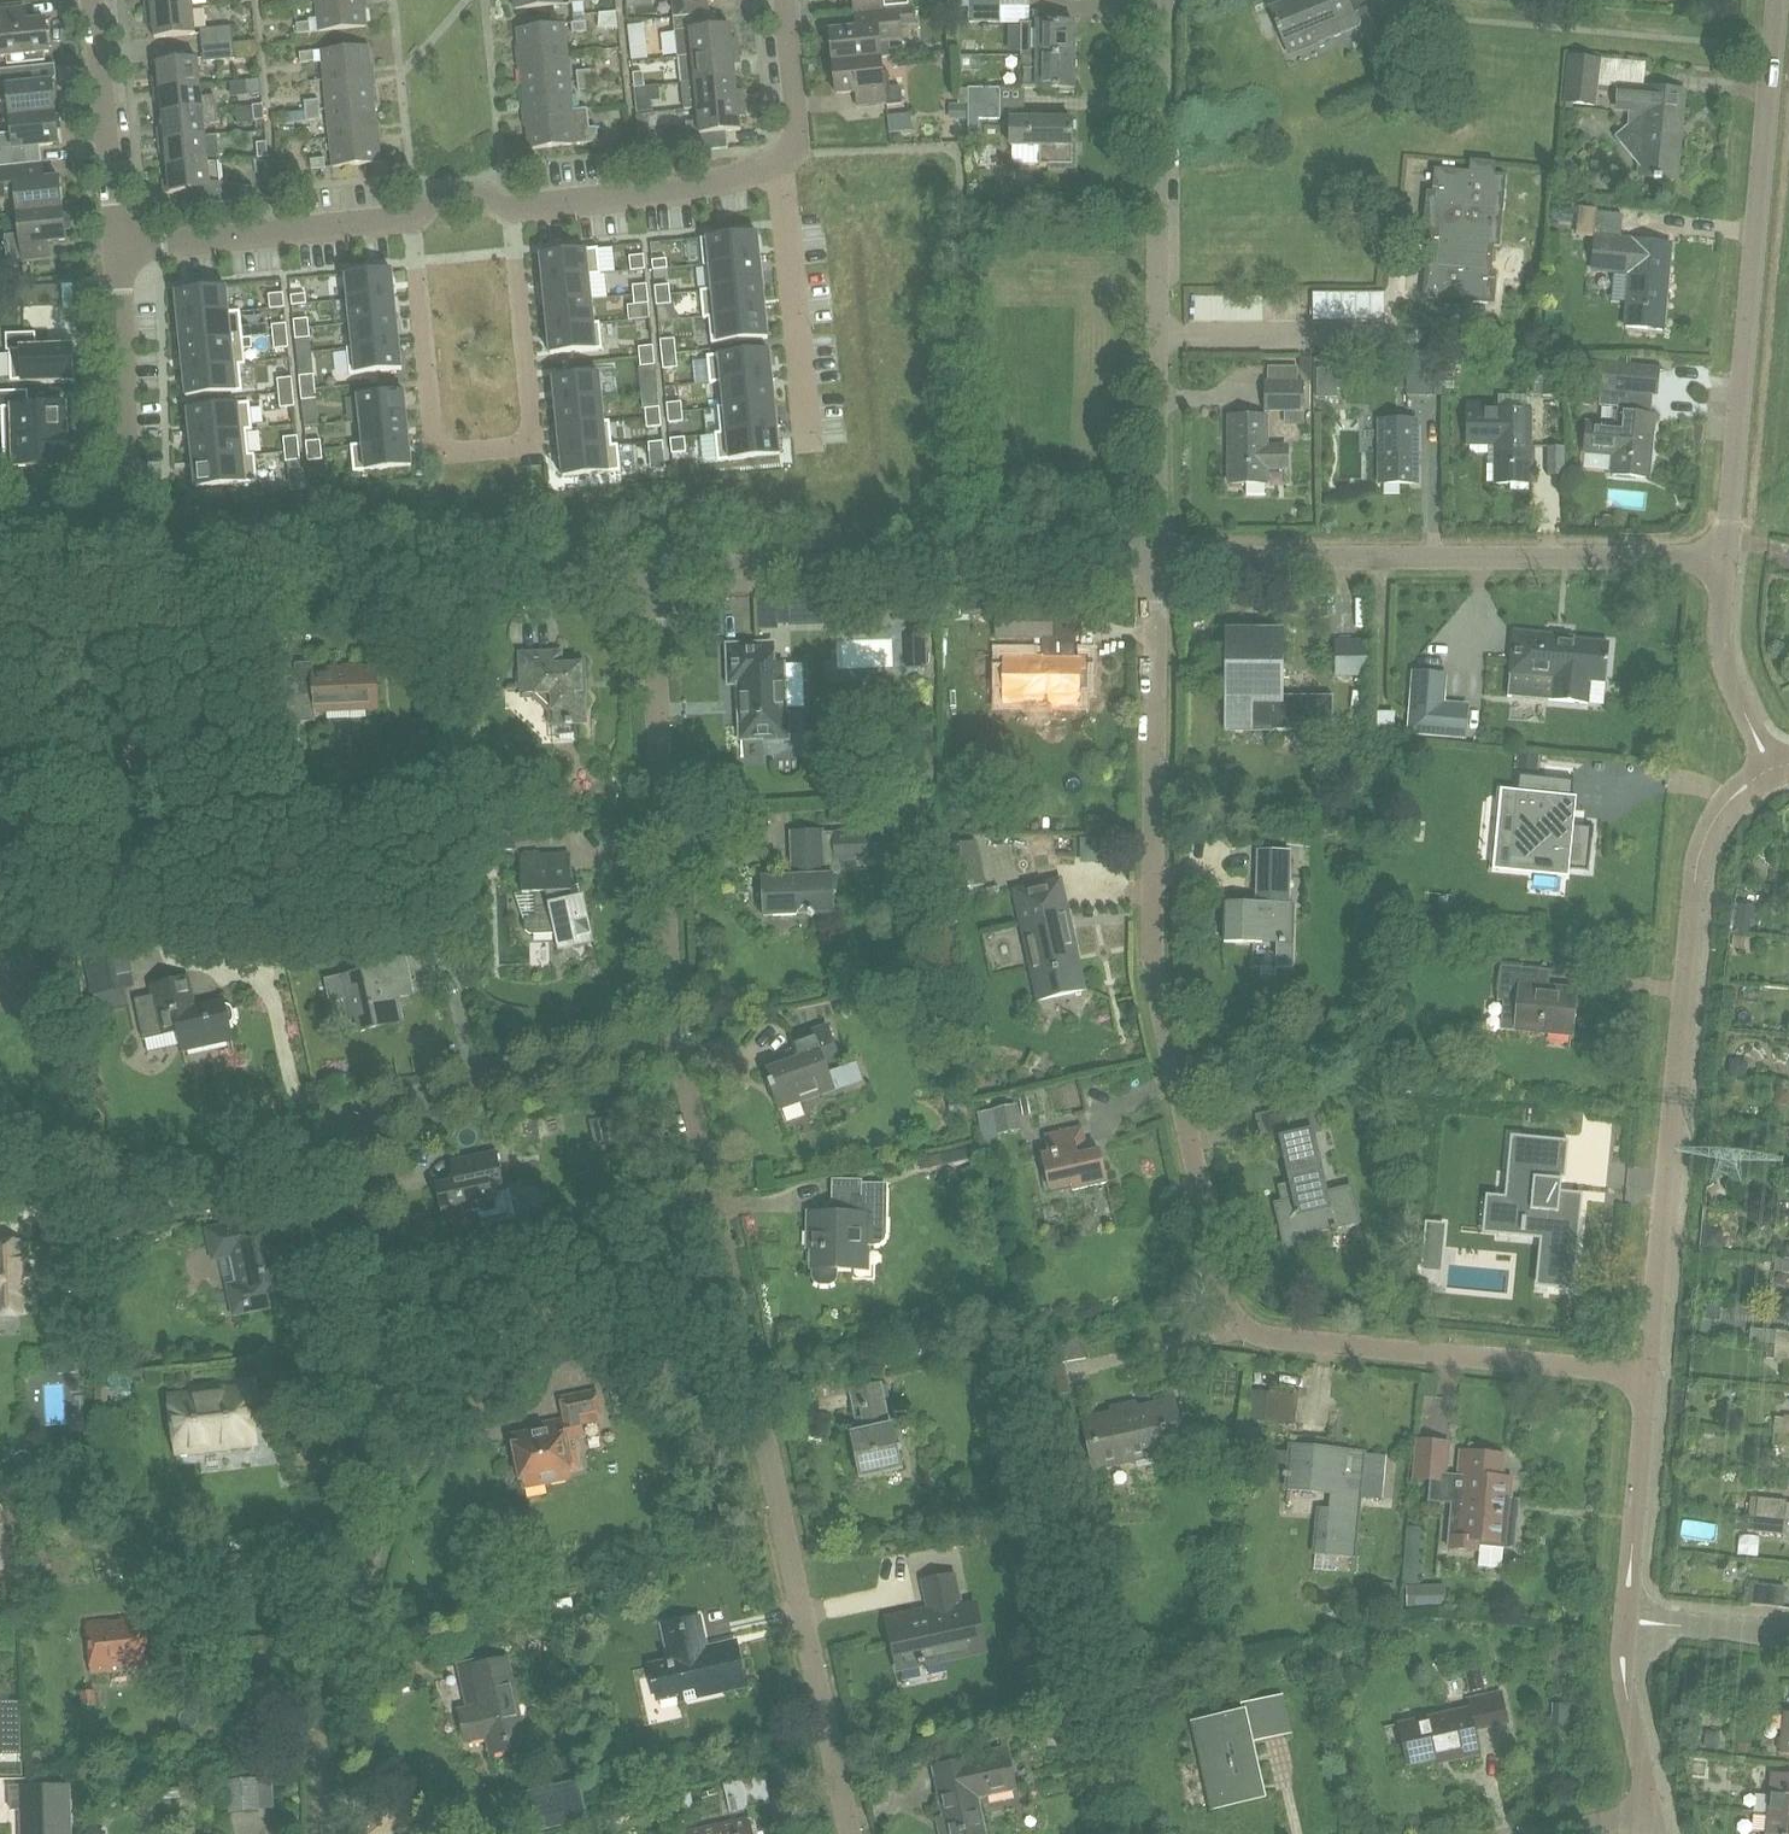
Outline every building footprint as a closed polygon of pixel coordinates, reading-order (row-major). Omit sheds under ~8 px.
[(147,14),(195,9),(194,0),(147,0),(146,0),(147,14)] [(317,1),(320,31),(368,27),(365,0),(334,0),(317,1)] [(563,4),(563,0),(515,0),(516,9),(563,4)] [(672,2),(673,17),(676,16),(695,14),(712,13),(711,1),(718,0),(672,0),(672,2)] [(859,13),(914,7),(913,4),(919,3),(918,0),(855,0),(856,13),(859,13)] [(1359,23),(1349,0),(1291,0),(1272,8),(1287,42),(1315,31),(1319,40),(1359,23)] [(1384,1),(1359,12),(1374,49),(1399,37),(1384,1)] [(1002,22),(1002,7),(971,6),(971,7),(971,22),(1002,22)] [(832,31),(834,64),(881,59),(883,59),(883,57),(891,57),(889,42),(903,41),(902,27),(915,26),(914,7),(859,13),(860,28),(832,31)] [(49,20),(30,22),(28,8),(0,11),(0,39),(2,39),(3,56),(52,52),(49,20)] [(197,35),(195,9),(147,14),(148,25),(155,24),(156,38),(197,35)] [(587,32),(586,13),(573,14),(574,23),(572,23),(572,33),(587,32)] [(676,16),(677,31),(680,56),(681,56),(681,58),(741,53),(740,39),(734,39),(733,26),(697,29),(695,14),(676,16)] [(307,22),(297,23),(298,33),(308,32),(307,22)] [(1078,23),(1040,23),(1029,23),(1029,37),(1040,37),(1039,55),(1077,55),(1078,23)] [(518,29),(521,60),(570,55),(567,24),(518,29)] [(233,26),(202,29),(204,46),(235,43),(233,26)] [(947,38),(947,51),(959,51),(959,38),(947,38)] [(963,53),(972,53),(976,53),(976,38),(962,39),(963,53)] [(236,59),(235,43),(204,46),(205,61),(236,59)] [(324,51),(327,81),(374,76),(371,46),(324,51)] [(302,62),(312,61),(311,51),(301,52),(302,62)] [(742,64),(741,53),(681,58),(684,84),(738,78),(737,64),(742,64)] [(521,60),(524,89),(573,84),(570,55),(521,60)] [(959,55),(960,72),(973,71),(973,55),(959,55)] [(1077,89),(1077,55),(1039,55),(1020,55),(1020,88),(1077,89)] [(1601,60),(1572,57),(1568,105),(1597,108),(1601,60)] [(154,78),(156,90),(202,85),(200,59),(159,63),(160,77),(154,78)] [(891,87),(889,72),(883,72),(881,59),(834,64),(837,94),(855,92),(885,89),(887,106),(902,104),(901,86),(891,87)] [(1617,60),(1615,79),(1655,83),(1657,65),(1617,60)] [(12,117),(58,112),(55,81),(27,84),(25,67),(0,70),(0,103),(11,102),(12,117)] [(592,70),(578,71),(579,84),(594,82),(592,70)] [(646,88),(645,72),(635,73),(636,89),(646,88)] [(327,81),(329,109),(376,105),(374,76),(327,81)] [(265,105),(262,78),(252,80),(255,106),(265,105)] [(739,91),(738,78),(684,84),(686,110),(696,109),(699,108),(746,104),(745,90),(739,91)] [(594,90),(594,82),(579,84),(580,91),(594,90)] [(524,89),(527,119),(589,112),(589,108),(575,110),(573,84),(524,89)] [(163,103),(164,116),(219,110),(218,95),(203,97),(202,85),(156,90),(157,103),(163,103)] [(1650,87),(1650,88),(1621,85),(1619,109),(1635,111),(1635,119),(1615,136),(1639,165),(1637,177),(1678,181),(1687,91),(1650,87)] [(648,101),(646,88),(636,89),(638,103),(648,101)] [(970,104),(1002,104),(1002,88),(970,88),(970,104)] [(322,110),(321,99),(306,101),(307,111),(322,110)] [(747,116),(746,104),(699,108),(701,122),(689,124),(692,152),(728,149),(727,132),(743,130),(741,116),(747,116)] [(950,104),(950,117),(967,117),(967,104),(950,104)] [(1002,104),(970,104),(970,133),(980,133),(981,118),(1001,118),(1002,104)] [(329,109),(332,138),(379,133),(376,105),(329,109)] [(159,128),(160,142),(207,137),(206,126),(221,124),(219,110),(164,116),(165,128),(159,128)] [(323,119),(322,110),(307,111),(308,121),(323,119)] [(0,167),(21,165),(35,163),(33,146),(61,143),(58,112),(12,117),(14,132),(0,133),(0,165),(0,167)] [(530,150),(600,142),(599,127),(591,128),(589,112),(527,119),(530,150)] [(889,133),(913,131),(911,113),(887,116),(889,133)] [(1073,119),(1012,118),(1012,146),(1014,146),(1014,164),(1017,168),(1041,169),(1040,170),(1072,171),(1073,156),(1078,156),(1078,151),(1073,151),(1073,119)] [(335,167),(382,163),(379,133),(332,138),(335,167)] [(168,154),(169,167),(221,162),(219,149),(208,150),(207,137),(160,142),(161,155),(168,154)] [(269,142),(258,143),(259,158),(270,157),(269,142)] [(326,157),(312,159),(313,169),(327,168),(326,157)] [(1429,235),(1423,298),(1441,300),(1440,306),(1466,308),(1466,302),(1495,305),(1498,274),(1492,273),(1495,247),(1501,247),(1507,176),(1496,175),(1497,163),(1471,161),(1470,172),(1435,169),(1433,192),(1427,192),(1424,235),(1429,235)] [(164,180),(166,195),(183,193),(185,207),(255,201),(253,187),(223,184),(221,162),(169,167),(171,180),(164,180)] [(0,167),(0,185),(2,185),(3,195),(18,193),(20,213),(65,208),(62,178),(23,182),(21,165),(0,167)] [(1579,236),(1597,238),(1595,269),(1633,272),(1630,302),(1667,306),(1673,244),(1622,239),(1624,214),(1600,212),(1600,209),(1581,207),(1579,236)] [(9,263),(41,260),(39,242),(69,238),(65,208),(20,213),(22,233),(6,235),(9,263)] [(757,232),(701,238),(704,266),(710,266),(709,264),(760,259),(758,235),(757,232)] [(598,249),(540,254),(541,257),(543,280),(589,275),(589,276),(601,275),(598,249)] [(644,255),(630,257),(631,271),(645,270),(644,255)] [(667,259),(652,261),(653,270),(668,269),(667,259)] [(760,259),(709,264),(710,266),(712,290),(763,285),(760,259)] [(396,270),(345,275),(347,300),(398,295),(396,270)] [(589,275),(543,280),(545,304),(592,300),(589,276),(589,275)] [(647,284),(632,286),(633,296),(648,294),(647,284)] [(669,285),(655,287),(656,296),(670,295),(669,285)] [(712,289),(701,291),(703,319),(709,318),(709,317),(765,311),(763,285),(712,290),(712,289)] [(226,286),(176,292),(176,294),(178,318),(229,313),(229,312),(226,286)] [(283,293),(269,295),(270,309),(285,308),(283,293)] [(306,294),(291,296),(292,305),(307,304),(306,294)] [(648,294),(633,296),(634,305),(649,304),(648,294)] [(398,295),(347,300),(349,325),(351,325),(397,321),(400,321),(398,295)] [(670,295),(656,296),(657,306),(671,304),(670,295)] [(592,300),(545,304),(548,329),(594,324),(594,323),(592,300)] [(229,313),(178,318),(181,344),(243,338),(240,311),(229,312),(229,313)] [(765,311),(709,317),(709,318),(712,344),(768,338),(765,311)] [(1445,323),(1464,325),(1465,313),(1446,311),(1445,323)] [(308,319),(294,320),(295,330),(309,328),(308,319)] [(399,344),(397,321),(351,325),(353,348),(353,349),(399,344)] [(594,324),(548,329),(551,355),(603,349),(600,323),(594,323),(594,324)] [(286,324),(272,325),(273,335),(287,334),(286,324)] [(309,328),(295,330),(296,340),(310,338),(309,328)] [(36,333),(6,334),(7,351),(10,351),(11,382),(73,380),(72,347),(36,348),(36,333)] [(287,334),(273,335),(275,349),(289,348),(287,334)] [(243,338),(181,344),(184,370),(240,365),(240,366),(246,365),(243,338)] [(675,339),(660,340),(662,355),(676,353),(675,339)] [(353,348),(347,348),(350,375),(402,370),(399,344),(353,349),(353,348)] [(653,346),(639,347),(640,357),(654,356),(653,346)] [(769,350),(707,356),(710,384),(722,383),(721,382),(722,382),(772,377),(769,350)] [(676,353),(662,355),(663,369),(678,368),(676,353)] [(654,356),(640,357),(641,367),(655,365),(654,356)] [(1428,358),(1428,396),(1446,395),(1446,358),(1428,358)] [(240,365),(184,370),(186,397),(243,392),(240,366),(240,365)] [(1543,365),(1543,367),(1542,396),(1558,397),(1559,366),(1543,365)] [(1304,425),(1303,380),(1298,380),(1298,366),(1267,366),(1267,380),(1264,380),(1264,411),(1284,411),(1284,425),(1304,425)] [(1614,474),(1651,477),(1657,415),(1652,414),(1653,394),(1659,394),(1661,369),(1629,366),(1628,370),(1598,367),(1596,389),(1603,390),(1602,405),(1620,407),(1620,411),(1619,424),(1588,421),(1584,453),(1615,456),(1614,474)] [(1317,368),(1317,398),(1327,398),(1327,369),(1317,368)] [(599,373),(553,377),(555,403),(602,398),(599,373)] [(314,375),(300,376),(301,391),(315,389),(314,375)] [(772,377),(722,382),(724,407),(775,402),(773,377),(772,377)] [(292,378),(278,379),(279,394),(293,392),(292,378)] [(1530,394),(1539,394),(1539,383),(1529,383),(1529,394),(1530,394)] [(315,389),(301,391),(302,400),(316,399),(315,389)] [(408,390),(357,395),(359,420),(410,415),(408,390)] [(0,392),(0,409),(2,409),(3,437),(66,435),(64,405),(29,406),(28,391),(0,392)] [(293,392),(279,394),(280,408),(295,407),(293,392)] [(1473,397),(1473,409),(1469,409),(1469,444),(1498,444),(1498,483),(1532,483),(1532,408),(1519,409),(1517,404),(1502,403),(1502,408),(1482,409),(1483,397),(1473,397)] [(602,398),(555,403),(558,427),(604,423),(604,422),(602,398)] [(250,402),(188,409),(190,436),(247,430),(247,431),(253,431),(250,402)] [(681,402),(667,404),(668,413),(682,412),(681,402)] [(724,407),(718,407),(721,433),(778,428),(775,402),(724,407)] [(659,407),(645,409),(646,418),(660,417),(659,407)] [(682,412),(668,413),(669,423),(683,422),(682,412)] [(410,415),(359,420),(362,446),(413,441),(410,415)] [(1289,444),(1266,444),(1265,416),(1229,416),(1229,483),(1266,483),(1266,471),(1289,471),(1289,444)] [(660,417),(646,418),(647,428),(661,427),(660,417)] [(604,423),(558,427),(560,452),(613,447),(612,446),(610,421),(604,422),(604,423)] [(1383,484),(1418,484),(1418,421),(1382,421),(1383,484)] [(721,433),(715,434),(718,462),(780,455),(777,428),(721,434),(721,433)] [(247,430),(190,436),(193,462),(249,456),(249,455),(247,431),(247,430)] [(66,435),(3,437),(4,467),(67,465),(66,435)] [(298,436),(284,438),(285,452),(299,451),(298,436)] [(685,438),(670,439),(672,454),(686,452),(685,438)] [(190,454),(190,440),(173,439),(172,453),(190,454)] [(321,440),(306,442),(307,451),(322,450),(321,440)] [(362,446),(352,447),(354,472),(415,466),(413,441),(362,446)] [(663,441),(648,443),(649,453),(664,451),(663,441)] [(613,447),(560,452),(563,477),(621,472),(618,445),(612,446),(613,447)] [(322,450),(307,451),(308,461),(323,460),(322,450)] [(299,451),(285,452),(286,462),(300,460),(299,451)] [(249,456),(193,462),(196,489),(258,482),(255,454),(249,455),(249,456)] [(988,616),(987,596),(962,596),(961,616),(988,616)] [(835,600),(791,602),(791,603),(791,626),(836,624),(835,600)] [(758,603),(759,629),(791,628),(791,626),(791,603),(776,603),(776,602),(758,603)] [(1380,638),(1379,606),(1369,607),(1370,638),(1380,638)] [(1077,657),(1077,643),(1060,643),(1060,611),(998,610),(998,638),(1043,638),(1043,657),(1005,657),(1005,700),(1081,701),(1081,672),(1087,672),(1087,657),(1077,657)] [(1574,637),(1513,632),(1509,675),(1554,679),(1552,699),(1588,703),(1590,682),(1605,683),(1608,644),(1574,641),(1574,637)] [(1229,636),(1228,714),(1252,715),(1252,725),(1274,725),(1274,731),(1327,731),(1327,696),(1283,696),(1283,634),(1256,633),(1256,636),(1229,636)] [(907,655),(908,668),(927,668),(927,635),(919,636),(920,654),(907,655)] [(1366,641),(1336,641),(1337,676),(1366,676),(1366,641)] [(739,677),(741,737),(763,737),(763,740),(789,740),(788,712),(786,712),(785,664),(775,665),(774,643),(729,645),(729,677),(739,677)] [(907,664),(906,649),(853,651),(853,667),(907,664)] [(561,652),(522,654),(524,697),(535,696),(552,712),(552,723),(588,722),(586,663),(564,664),(563,655),(562,653),(561,652)] [(375,667),(368,667),(314,670),(314,664),(297,664),(298,697),(314,697),(315,712),(370,709),(377,709),(375,667)] [(798,668),(800,714),(817,713),(815,667),(798,668)] [(1410,699),(1407,734),(1465,739),(1469,705),(1444,702),(1447,674),(1413,671),(1410,699)] [(285,712),(284,697),(267,698),(268,713),(285,712)] [(1397,712),(1381,712),(1380,733),(1397,733),(1397,712)] [(1519,794),(1516,826),(1536,828),(1532,863),(1590,869),(1594,826),(1570,823),(1573,799),(1519,794)] [(837,913),(836,875),(855,867),(855,862),(878,861),(877,830),(824,832),(824,830),(792,831),(793,864),(800,869),(800,876),(763,877),(764,915),(837,913)] [(985,883),(982,872),(976,843),(944,850),(953,891),(985,883)] [(1227,902),(1226,942),(1254,943),(1253,966),(1276,967),(1294,967),(1294,943),(1295,907),(1306,907),(1307,878),(1292,877),(1292,874),(1292,850),(1259,849),(1259,874),(1259,889),(1265,889),(1265,902),(1259,902),(1227,902)] [(523,856),(525,893),(536,892),(537,916),(533,916),(529,917),(525,922),(525,926),(527,932),(532,934),(559,933),(560,949),(594,941),(585,898),(574,898),(572,854),(523,856)] [(1061,882),(1017,891),(1041,998),(1084,988),(1061,882)] [(128,946),(83,957),(93,995),(94,995),(99,1012),(128,1005),(124,989),(135,986),(132,973),(134,972),(128,946)] [(370,970),(350,975),(325,980),(330,1003),(347,999),(351,1019),(360,1017),(363,1031),(405,1022),(397,987),(414,983),(408,956),(369,965),(370,970)] [(1503,965),(1499,1000),(1520,1002),(1517,1028),(1573,1034),(1577,990),(1551,987),(1553,970),(1503,965)] [(190,978),(154,986),(149,987),(151,996),(134,1000),(143,1040),(182,1031),(186,1050),(235,1039),(226,1002),(197,1009),(190,978)] [(808,1096),(835,1087),(836,1089),(864,1079),(859,1064),(845,1068),(830,1025),(797,1036),(804,1057),(771,1068),(774,1078),(772,1079),(774,1087),(776,1086),(784,1108),(809,1099),(808,1096)] [(1748,1062),(1731,1061),(1729,1077),(1747,1079),(1748,1062)] [(1720,1103),(1720,1118),(1731,1118),(1732,1104),(1720,1103)] [(985,1149),(1004,1146),(1002,1135),(1023,1131),(1019,1104),(979,1113),(985,1149)] [(1314,1104),(1290,1109),(1295,1135),(1283,1138),(1294,1187),(1281,1190),(1284,1203),(1278,1205),(1287,1247),(1317,1241),(1315,1231),(1360,1221),(1353,1187),(1328,1193),(1314,1132),(1320,1130),(1314,1104)] [(622,1141),(621,1124),(602,1125),(603,1142),(622,1141)] [(1052,1152),(1045,1154),(1051,1184),(1073,1179),(1075,1189),(1109,1182),(1102,1149),(1089,1152),(1084,1127),(1048,1134),(1052,1152)] [(1577,1232),(1580,1200),(1558,1198),(1559,1191),(1560,1182),(1547,1180),(1546,1180),(1550,1141),(1512,1137),(1507,1199),(1502,1198),(1500,1224),(1521,1226),(1524,1227),(1523,1231),(1546,1233),(1541,1287),(1574,1291),(1575,1276),(1573,1276),(1574,1266),(1570,1265),(1573,1232),(1577,1232)] [(965,1161),(963,1148),(929,1156),(931,1168),(965,1161)] [(511,1188),(505,1189),(497,1152),(455,1161),(459,1180),(439,1184),(447,1219),(481,1212),(483,1224),(517,1216),(511,1188)] [(886,1234),(887,1224),(887,1184),(862,1183),(862,1195),(840,1195),(840,1211),(815,1211),(815,1229),(811,1229),(810,1247),(814,1247),(814,1268),(813,1275),(816,1279),(822,1283),(832,1283),(837,1280),(840,1275),(840,1268),(840,1269),(840,1264),(855,1264),(855,1248),(864,1248),(864,1246),(869,1246),(873,1246),(880,1244),(885,1240),(886,1234)] [(252,1221),(210,1230),(213,1246),(222,1245),(224,1255),(229,1254),(236,1286),(231,1287),(237,1313),(270,1306),(267,1292),(289,1287),(284,1265),(283,1263),(281,1263),(276,1242),(258,1246),(252,1221)] [(1427,1223),(1425,1245),(1443,1246),(1445,1225),(1427,1223)] [(24,1316),(21,1261),(41,1260),(41,1263),(84,1262),(83,1227),(57,1228),(58,1238),(39,1238),(39,1241),(0,1243),(0,1317),(24,1316)] [(1785,1258),(1775,1258),(1774,1271),(1783,1272),(1783,1273),(1788,1274),(1788,1259),(1785,1258)] [(1778,1332),(1750,1329),(1748,1343),(1774,1345),(1777,1346),(1788,1347),(1788,1332),(1778,1332)] [(1073,1393),(1066,1363),(1086,1359),(1081,1334),(1051,1341),(1056,1365),(1041,1368),(1048,1399),(1073,1393)] [(1777,1346),(1774,1345),(1774,1350),(1766,1350),(1765,1358),(1788,1360),(1788,1347),(1777,1346)] [(65,1375),(82,1373),(82,1356),(64,1357),(65,1375)] [(890,1383),(883,1384),(851,1391),(854,1407),(862,1405),(868,1431),(854,1434),(863,1477),(903,1469),(894,1425),(892,1426),(886,1400),(892,1399),(890,1383)] [(251,1387),(172,1397),(180,1453),(259,1443),(251,1387)] [(560,1397),(564,1420),(546,1423),(548,1432),(518,1439),(528,1487),(574,1477),(566,1439),(587,1435),(585,1426),(604,1422),(598,1389),(560,1397)] [(1250,1390),(1246,1418),(1263,1421),(1267,1392),(1250,1390)] [(1115,1415),(1085,1421),(1095,1469),(1188,1449),(1176,1395),(1158,1398),(1160,1406),(1134,1411),(1133,1404),(1114,1408),(1115,1415)] [(1774,1432),(1788,1433),(1788,1420),(1775,1418),(1774,1430),(1774,1432)] [(1772,1445),(1788,1447),(1788,1433),(1774,1432),(1772,1445)] [(1365,1453),(1294,1446),(1290,1487),(1334,1491),(1333,1508),(1318,1507),(1313,1554),(1358,1558),(1360,1542),(1356,1542),(1361,1499),(1375,1500),(1377,1477),(1363,1476),(1365,1453)] [(1463,1492),(1454,1491),(1449,1548),(1478,1550),(1479,1541),(1504,1543),(1503,1548),(1515,1549),(1518,1517),(1508,1516),(1511,1478),(1499,1477),(1501,1456),(1503,1456),(1503,1455),(1461,1451),(1458,1477),(1455,1476),(1455,1478),(1464,1479),(1463,1492)] [(1445,1475),(1445,1465),(1444,1465),(1444,1467),(1418,1465),(1418,1462),(1417,1462),(1415,1478),(1444,1481),(1444,1477),(1448,1477),(1448,1476),(1445,1475)] [(1757,1498),(1755,1517),(1786,1520),(1788,1502),(1759,1499),(1757,1498)] [(1749,1516),(1747,1531),(1785,1534),(1786,1520),(1755,1517),(1749,1516)] [(933,1610),(889,1619),(899,1669),(988,1650),(979,1607),(963,1610),(956,1576),(927,1582),(933,1610)] [(1754,1583),(1751,1604),(1784,1607),(1786,1586),(1754,1583)] [(111,1620),(87,1623),(93,1672),(115,1669),(115,1666),(136,1664),(137,1668),(152,1666),(150,1649),(145,1649),(143,1633),(148,1633),(146,1616),(121,1619),(121,1621),(111,1622),(111,1620)] [(674,1663),(654,1668),(661,1698),(681,1694),(682,1700),(703,1695),(702,1692),(729,1686),(730,1689),(747,1685),(738,1645),(707,1652),(699,1618),(666,1626),(674,1663)] [(482,1708),(461,1713),(467,1742),(488,1738),(492,1755),(528,1747),(508,1660),(473,1667),(482,1708)] [(1467,1672),(1471,1693),(1487,1689),(1483,1668),(1467,1672)] [(95,1691),(83,1692),(85,1708),(96,1707),(95,1691)] [(1408,1764),(1450,1755),(1451,1759),(1481,1753),(1476,1730),(1510,1723),(1503,1691),(1469,1698),(1471,1708),(1400,1723),(1408,1764)] [(1244,1711),(1195,1722),(1214,1808),(1265,1796),(1251,1735),(1285,1727),(1278,1697),(1242,1705),(1244,1711)] [(1553,1703),(1550,1745),(1564,1746),(1567,1704),(1553,1703)] [(1722,1749),(1723,1731),(1708,1730),(1706,1749),(1722,1749)] [(980,1799),(1020,1790),(1010,1746),(970,1754),(971,1758),(932,1766),(944,1815),(936,1817),(939,1833),(988,1833),(980,1799)] [(1769,1813),(1788,1814),(1788,1773),(1772,1772),(1769,1813)] [(257,1778),(242,1779),(244,1812),(259,1811),(257,1778)] [(725,1783),(730,1814),(772,1805),(769,1789),(749,1794),(745,1779),(725,1783)] [(586,1817),(578,1782),(518,1795),(527,1831),(586,1817)] [(21,1810),(21,1833),(71,1833),(70,1784),(20,1785),(10,1786),(10,1810),(21,1810)] [(699,1794),(701,1799),(718,1793),(717,1789),(699,1794)] [(697,1816),(692,1792),(681,1795),(686,1819),(697,1816)] [(1767,1833),(1788,1833),(1788,1814),(1769,1813),(1767,1833)] [(691,1833),(762,1833),(758,1817),(690,1831),(691,1833)]
